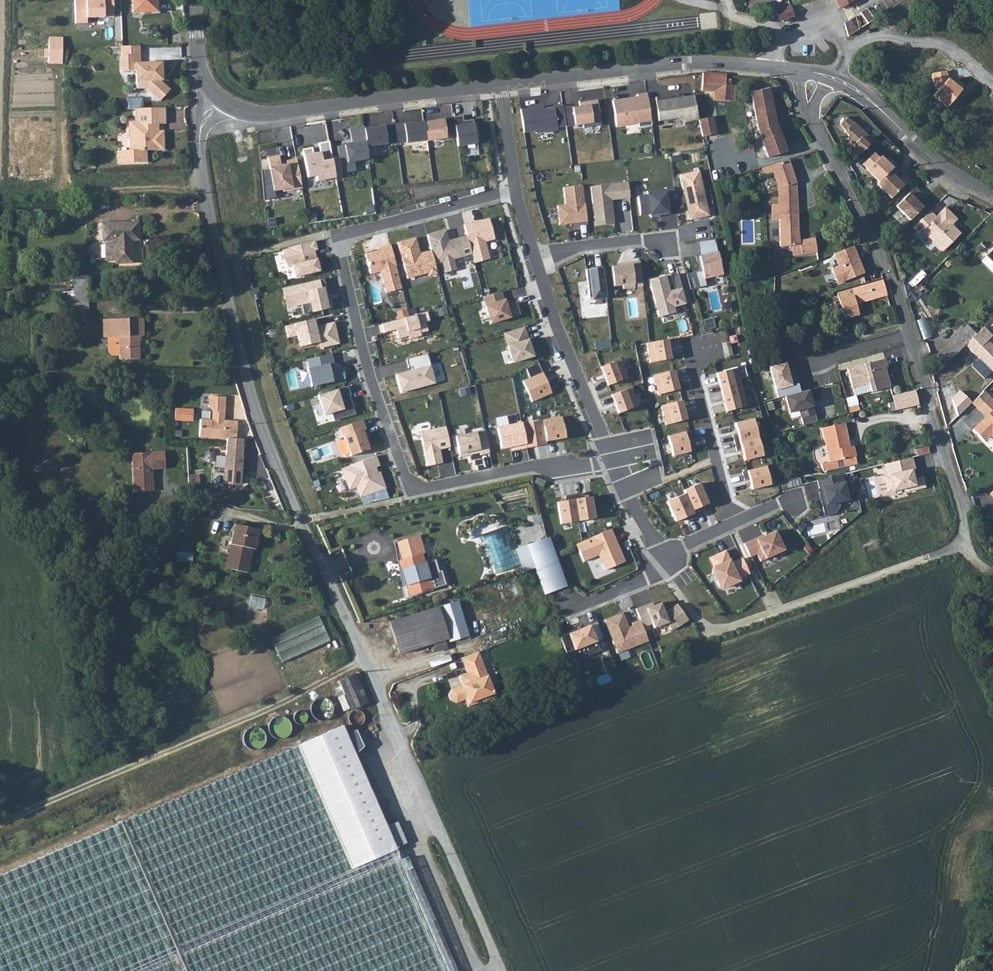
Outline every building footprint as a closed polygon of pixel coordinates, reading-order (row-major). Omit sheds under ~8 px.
[(110,0),(71,0),(72,22),(84,22),(84,17),(111,16),(110,0)] [(130,14),(155,12),(155,0),(130,0),(130,14)] [(839,9),(852,1),(852,0),(836,0),(839,9)] [(790,8),(777,13),(780,23),(781,22),(793,19),(790,8)] [(854,20),(844,26),(848,37),(855,33),(858,31),(854,20)] [(118,45),(118,53),(136,52),(136,44),(118,45)] [(144,85),(158,98),(167,88),(157,79),(157,78),(159,77),(158,60),(137,62),(136,52),(118,53),(119,70),(133,69),(134,86),(144,85)] [(933,96),(946,109),(961,89),(947,78),(947,70),(931,73),(935,91),(933,96)] [(712,90),(711,98),(733,100),(733,90),(733,84),(725,84),(726,74),(701,72),(701,90),(712,90)] [(756,132),(751,133),(753,141),(759,139),(765,156),(784,153),(774,121),(766,87),(748,91),(751,101),(756,132)] [(620,99),(611,100),(615,126),(636,123),(637,127),(650,125),(645,92),(635,94),(636,100),(632,101),(629,99),(620,100),(620,99)] [(676,93),(653,97),(657,120),(676,117),(684,121),(697,119),(691,95),(676,97),(676,93)] [(570,105),(561,107),(564,125),(564,127),(581,124),(581,128),(600,125),(595,99),(577,102),(578,106),(570,107),(570,105)] [(163,122),(162,105),(132,107),(133,120),(135,122),(135,126),(133,128),(133,134),(126,135),(127,149),(116,150),(117,163),(145,161),(144,149),(162,148),(161,129),(156,129),(154,129),(154,122),(156,122),(163,122)] [(541,105),(518,109),(522,133),(532,131),(535,133),(556,129),(556,127),(564,125),(561,107),(560,105),(552,106),(552,108),(542,109),(541,105)] [(461,114),(451,116),(454,135),(456,146),(476,143),(474,134),(477,134),(475,122),(472,123),(471,119),(461,120),(461,114)] [(710,115),(698,118),(702,136),(714,133),(710,115)] [(442,119),(422,122),(424,140),(425,141),(445,138),(445,136),(454,135),(451,116),(442,117),(442,119)] [(135,122),(133,120),(125,120),(126,135),(133,134),(133,128),(135,126),(135,122)] [(844,120),(837,127),(843,133),(842,134),(846,138),(845,142),(850,147),(849,149),(857,157),(870,144),(851,125),(850,126),(844,120)] [(402,123),(392,124),(395,143),(405,142),(405,143),(424,140),(422,122),(421,121),(402,124),(402,123)] [(372,126),(363,127),(365,149),(377,147),(377,145),(395,143),(392,124),(392,123),(382,125),(383,126),(373,128),(372,126)] [(363,127),(348,130),(351,145),(336,147),(340,174),(353,172),(352,162),(366,160),(365,149),(363,127)] [(249,134),(250,162),(261,162),(260,133),(249,134)] [(311,147),(301,149),(306,177),(314,176),(315,182),(334,178),(327,142),(317,144),(319,152),(312,154),(311,147)] [(870,155),(860,166),(865,171),(864,172),(877,184),(890,170),(878,159),(876,161),(870,155)] [(277,157),(267,158),(272,190),(281,189),(281,191),(300,188),(295,159),(286,161),(286,166),(279,167),(277,157)] [(777,204),(770,204),(770,219),(778,219),(779,245),(790,245),(791,257),(816,251),(814,237),(797,239),(795,183),(786,160),(770,164),(777,191),(777,204)] [(874,186),(889,201),(901,188),(893,179),(899,173),(893,167),(890,170),(877,184),(874,186)] [(698,169),(679,173),(683,192),(687,191),(689,198),(685,199),(689,218),(708,213),(698,169)] [(899,176),(905,185),(911,180),(904,172),(899,176)] [(626,182),(589,186),(594,224),(613,222),(610,199),(628,197),(626,182)] [(581,185),(563,187),(565,205),(556,206),(558,224),(572,223),(572,220),(576,220),(576,223),(586,221),(581,185)] [(672,187),(646,190),(647,194),(637,195),(639,213),(648,212),(648,215),(667,213),(666,204),(673,203),(672,187)] [(918,195),(913,189),(894,208),(908,222),(921,209),(912,201),(918,195)] [(928,213),(911,229),(917,235),(920,232),(941,253),(958,236),(949,226),(955,221),(943,209),(933,219),(928,213)] [(486,217),(461,223),(465,234),(470,254),(472,262),(489,258),(484,240),(492,238),(486,217)] [(104,240),(105,259),(115,259),(115,261),(131,260),(131,238),(138,238),(137,221),(101,222),(102,240),(104,240)] [(470,254),(465,234),(446,239),(443,230),(426,235),(430,249),(434,263),(439,261),(442,273),(456,269),(453,259),(470,254)] [(413,238),(396,242),(405,278),(426,273),(427,276),(436,274),(434,263),(430,249),(421,251),(422,254),(418,255),(413,238)] [(712,238),(693,241),(700,269),(685,273),(688,288),(705,285),(703,276),(720,273),(712,238)] [(313,241),(281,249),(286,265),(290,264),(293,276),(319,269),(317,261),(316,261),(313,251),(311,252),(310,249),(315,248),(313,241)] [(389,244),(375,247),(376,249),(362,253),(368,274),(378,271),(383,293),(400,289),(389,244)] [(858,261),(851,245),(832,253),(837,265),(830,268),(835,280),(839,282),(863,272),(859,264),(858,265),(856,261),(858,261)] [(983,254),(992,265),(992,245),(983,254)] [(638,260),(621,262),(622,264),(609,266),(612,284),(621,283),(621,287),(632,285),(632,281),(640,280),(638,260)] [(603,265),(588,267),(591,298),(607,297),(603,265)] [(665,273),(647,279),(658,316),(675,311),(674,306),(685,303),(680,287),(670,290),(665,273)] [(86,275),(75,275),(75,297),(87,296),(86,275)] [(319,278),(280,288),(285,307),(306,301),(309,312),(329,307),(324,285),(321,286),(319,278)] [(858,313),(855,304),(886,296),(882,279),(836,292),(843,317),(858,313)] [(710,289),(712,311),(724,310),(722,288),(710,289)] [(502,289),(481,295),(489,322),(520,312),(516,299),(506,302),(502,289)] [(87,310),(87,296),(75,297),(71,297),(71,311),(87,310)] [(424,311),(379,323),(381,332),(393,329),(396,338),(405,335),(406,338),(419,335),(418,332),(425,330),(422,320),(426,319),(424,311)] [(118,334),(119,357),(139,357),(139,334),(144,334),(144,317),(104,318),(104,334),(118,334)] [(314,317),(295,321),(295,323),(285,325),(288,336),(297,334),(300,346),(318,341),(320,348),(339,343),(334,321),(316,326),(314,317)] [(524,326),(502,333),(511,361),(533,355),(524,326)] [(973,336),(965,327),(954,336),(964,344),(973,336)] [(992,369),(992,347),(986,339),(982,344),(973,336),(964,344),(978,358),(970,365),(982,379),(991,371),(992,369)] [(666,339),(645,344),(649,363),(670,359),(666,339)] [(328,353),(305,359),(307,367),(304,368),(308,386),(341,378),(339,367),(327,370),(325,363),(331,362),(328,353)] [(425,353),(404,358),(406,367),(409,367),(410,370),(395,374),(400,390),(432,382),(425,353)] [(529,377),(521,381),(531,403),(552,394),(545,380),(557,376),(550,358),(526,369),(529,377)] [(887,367),(885,358),(848,369),(853,388),(869,383),(872,392),(891,387),(885,367),(887,367)] [(619,359),(599,366),(606,385),(626,377),(619,359)] [(788,361),(772,364),(779,393),(786,392),(801,388),(799,380),(793,381),(788,361)] [(736,367),(714,372),(724,410),(746,404),(736,367)] [(674,370),(653,375),(658,394),(679,389),(674,370)] [(346,384),(315,394),(321,414),(329,412),(332,420),(352,413),(348,400),(344,402),(343,397),(349,395),(346,384)] [(801,388),(786,392),(790,408),(800,406),(803,421),(817,417),(810,386),(801,388)] [(630,387),(610,394),(617,413),(637,405),(630,387)] [(982,388),(970,399),(983,414),(970,426),(979,435),(981,433),(984,436),(987,433),(992,439),(992,401),(982,388)] [(896,409),(919,403),(916,389),(892,395),(893,400),(896,409)] [(237,438),(238,420),(225,419),(226,396),(210,394),(209,405),(212,409),(212,418),(200,417),(200,435),(228,437),(237,438)] [(681,400),(660,405),(666,425),(686,419),(681,400)] [(176,420),(194,421),(195,408),(177,407),(176,420)] [(560,417),(520,424),(525,448),(546,444),(546,442),(563,439),(560,417)] [(751,418),(732,422),(742,460),(761,456),(751,418)] [(360,419),(337,427),(340,436),(343,435),(349,455),(369,448),(365,434),(362,435),(361,429),(363,428),(360,419)] [(834,457),(856,452),(854,442),(850,442),(845,420),(823,425),(829,457),(823,458),(825,468),(836,465),(834,457)] [(520,422),(495,427),(500,447),(508,446),(509,451),(525,448),(520,424),(520,422)] [(455,427),(456,434),(471,432),(470,425),(455,427)] [(443,426),(419,431),(418,431),(425,466),(440,463),(436,445),(440,444),(440,447),(447,445),(443,426)] [(483,430),(454,436),(458,456),(478,452),(479,454),(487,453),(483,430)] [(683,431),(666,435),(671,457),(689,452),(683,431)] [(242,483),(244,438),(237,438),(228,437),(227,442),(224,482),(242,483)] [(154,489),(153,467),(164,466),(164,450),(132,452),(135,491),(154,489)] [(857,460),(856,452),(834,457),(836,465),(857,460)] [(910,455),(883,461),(886,474),(883,474),(886,488),(905,484),(906,488),(923,484),(921,475),(912,477),(910,468),(912,466),(910,455)] [(373,456),(339,468),(347,489),(355,486),(358,496),(384,487),(378,471),(372,474),(370,468),(376,466),(373,456)] [(763,465),(744,470),(749,490),(768,485),(763,465)] [(840,472),(816,478),(817,484),(816,485),(822,513),(833,511),(838,502),(837,497),(845,495),(840,472)] [(536,478),(534,483),(542,486),(544,481),(536,478)] [(681,490),(683,493),(691,510),(708,502),(698,483),(681,490)] [(364,503),(389,496),(387,489),(362,496),(364,503)] [(683,493),(665,501),(674,521),(692,513),(691,510),(683,493)] [(593,495),(558,500),(561,522),(596,516),(593,495)] [(219,505),(209,504),(206,517),(217,519),(219,505)] [(252,573),(257,549),(260,549),(264,529),(238,523),(228,568),(252,573)] [(609,529),(574,544),(581,562),(596,555),(602,570),(623,562),(617,548),(616,548),(611,538),(613,538),(609,529)] [(760,535),(742,543),(748,556),(756,553),(759,559),(782,548),(774,530),(761,536),(760,535)] [(423,531),(420,532),(425,550),(429,549),(423,531)] [(404,564),(412,592),(447,582),(443,567),(441,568),(440,568),(438,563),(430,566),(427,559),(425,550),(420,532),(399,538),(404,556),(402,557),(404,564)] [(534,567),(543,593),(565,586),(547,536),(516,547),(525,571),(534,567)] [(724,551),(708,558),(712,566),(711,571),(717,586),(723,587),(738,580),(737,578),(748,573),(741,558),(730,563),(728,559),(726,560),(724,557),(726,556),(724,551)] [(437,556),(427,559),(430,566),(438,563),(440,568),(441,568),(437,556)] [(412,592),(404,564),(400,565),(409,593),(412,592)] [(447,642),(468,635),(457,600),(436,606),(445,638),(447,642)] [(651,602),(634,608),(638,620),(641,627),(651,623),(652,628),(666,622),(670,629),(677,626),(687,620),(675,604),(667,609),(663,611),(659,603),(652,605),(651,602)] [(445,638),(436,606),(387,622),(397,653),(445,638)] [(622,612),(603,619),(616,652),(646,640),(641,627),(638,620),(630,623),(633,628),(629,630),(622,612)] [(321,616),(272,637),(282,661),(331,641),(321,616)] [(574,631),(560,636),(566,652),(585,644),(589,654),(600,649),(590,624),(580,628),(580,630),(575,632),(574,631)] [(459,675),(463,684),(450,689),(448,695),(450,700),(452,701),(456,704),(469,699),(470,703),(480,699),(482,701),(486,704),(493,701),(495,699),(495,694),(478,651),(461,658),(467,672),(459,675)] [(609,655),(599,658),(604,672),(614,669),(609,655)] [(367,701),(354,674),(339,682),(352,709),(367,701)] [(328,711),(328,698),(313,699),(314,712),(328,711)] [(284,714),(268,724),(278,741),(295,731),(284,714)] [(267,745),(262,727),(243,732),(248,750),(267,745)] [(338,734),(294,753),(350,877),(393,857),(338,734)] [(294,753),(0,885),(0,970),(445,970),(393,857),(350,877),(294,753)]
